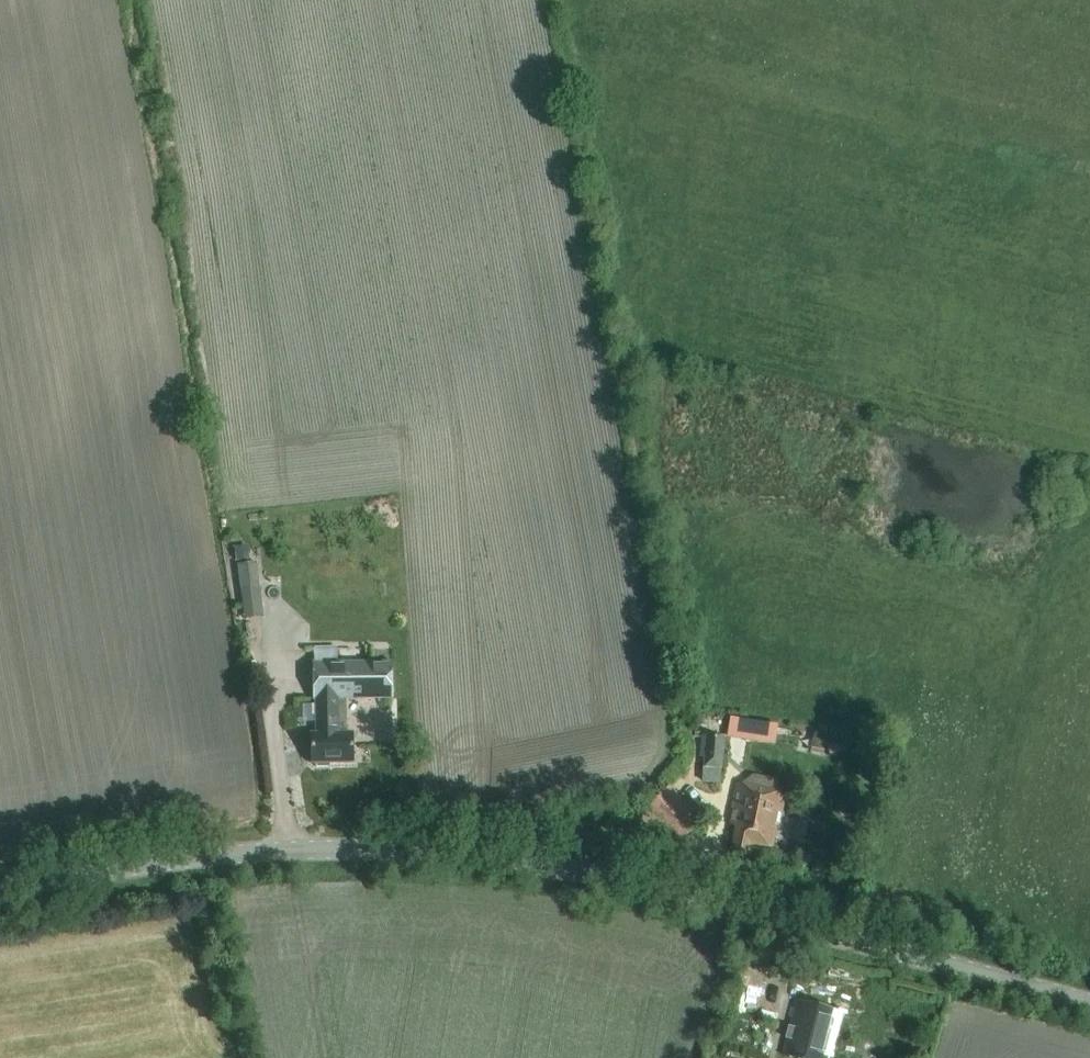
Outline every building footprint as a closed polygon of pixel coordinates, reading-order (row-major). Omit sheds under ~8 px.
[(259,588),(241,591),(243,607),(262,604),(259,588)] [(352,731),(347,731),(346,697),(391,696),(391,660),(338,661),(338,647),(313,647),(314,661),(312,661),(313,698),(315,698),(316,732),(311,732),(311,761),(315,761),(315,767),(329,767),(329,761),(353,760),(352,731)] [(783,739),(783,719),(734,717),(733,738),(783,739)] [(719,785),(720,769),(722,769),(724,737),(703,736),(701,758),(704,758),(703,767),(700,767),(699,783),(719,785)] [(773,848),(784,793),(738,784),(730,825),(736,827),(731,851),(750,855),(752,844),(773,848)] [(665,788),(638,815),(660,838),(667,831),(679,843),(690,831),(687,828),(693,822),(687,816),(690,814),(665,788)] [(787,987),(773,1042),(814,1053),(822,1024),(851,1031),(848,1042),(877,1050),(880,1039),(881,1039),(890,1006),(873,1001),(873,998),(858,994),(857,997),(839,992),(837,1002),(828,1000),(829,998),(787,987)]
